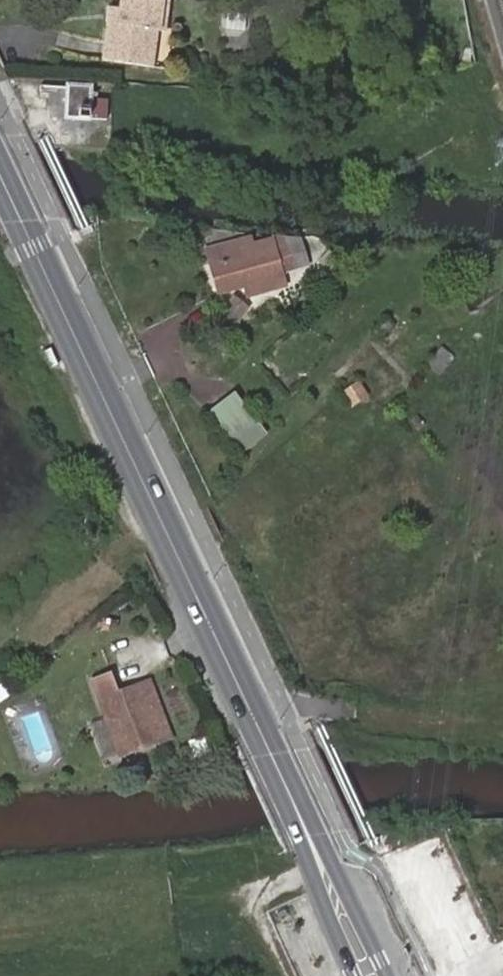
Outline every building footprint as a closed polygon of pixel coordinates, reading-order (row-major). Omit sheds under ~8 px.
[(105,25),(100,61),(151,68),(160,0),(118,0),(117,9),(115,26),(105,25)] [(107,8),(105,25),(115,26),(117,9),(107,8)] [(246,33),(248,15),(230,13),(228,32),(246,33)] [(65,120),(87,120),(89,89),(67,88),(65,120)] [(219,296),(308,264),(299,238),(274,239),(211,250),(212,274),(219,296)] [(229,334),(248,309),(232,297),(213,323),(229,334)] [(439,376),(453,359),(440,348),(427,366),(439,376)] [(267,435),(234,393),(207,415),(239,457),(267,435)] [(108,696),(102,676),(85,681),(91,701),(108,696)] [(108,696),(91,701),(109,759),(159,743),(141,686),(108,696)] [(203,740),(187,742),(190,759),(206,757),(203,740)]
